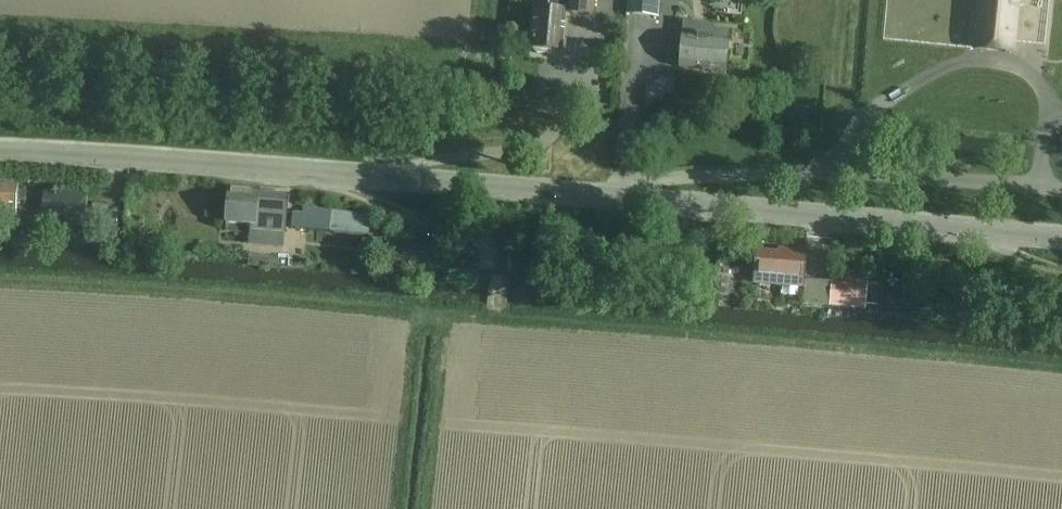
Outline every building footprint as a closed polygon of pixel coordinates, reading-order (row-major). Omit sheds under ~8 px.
[(535,6),(531,49),(533,50),(536,53),(545,54),(549,51),(562,52),(566,14),(592,16),(594,0),(549,0),(548,8),(535,6)] [(628,14),(659,17),(660,0),(629,0),(628,14)] [(977,48),(1012,52),(1017,0),(982,0),(977,48)] [(710,35),(684,33),(682,66),(714,69),(714,72),(728,73),(732,28),(710,26),(710,35)] [(17,216),(17,201),(23,201),(23,190),(17,190),(18,186),(0,185),(0,215),(17,216)] [(288,196),(229,191),(226,225),(250,226),(248,246),(283,248),(288,196)] [(85,217),(87,195),(44,193),(43,214),(63,215),(62,231),(80,232),(81,217),(85,217)] [(291,228),(303,229),(369,236),(371,214),(303,207),(302,213),(293,212),(291,228)] [(409,262),(408,267),(448,270),(450,247),(398,243),(396,261),(409,262)] [(778,252),(758,250),(754,285),(803,289),(807,249),(778,247),(778,252)] [(829,304),(829,307),(865,310),(868,279),(832,276),(831,289),(829,304)] [(806,280),(803,305),(828,307),(828,304),(829,304),(831,289),(829,289),(830,282),(806,280)]
